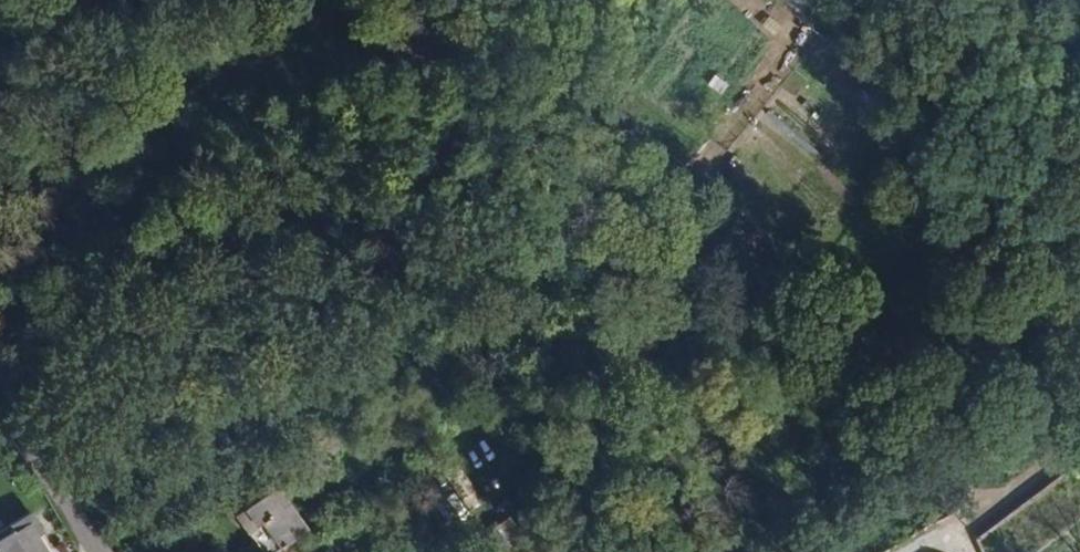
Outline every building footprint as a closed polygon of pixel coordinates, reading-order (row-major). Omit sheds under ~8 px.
[(681,346),(685,342),(679,336),(675,339),(681,346)] [(274,484),(236,508),(264,551),(268,551),(304,528),(274,484)] [(934,527),(952,517),(940,501),(923,510),(934,527)] [(27,520),(47,549),(52,546),(28,510),(0,529),(0,538),(27,520)] [(0,551),(47,551),(49,551),(47,549),(27,520),(0,538),(0,551)]
